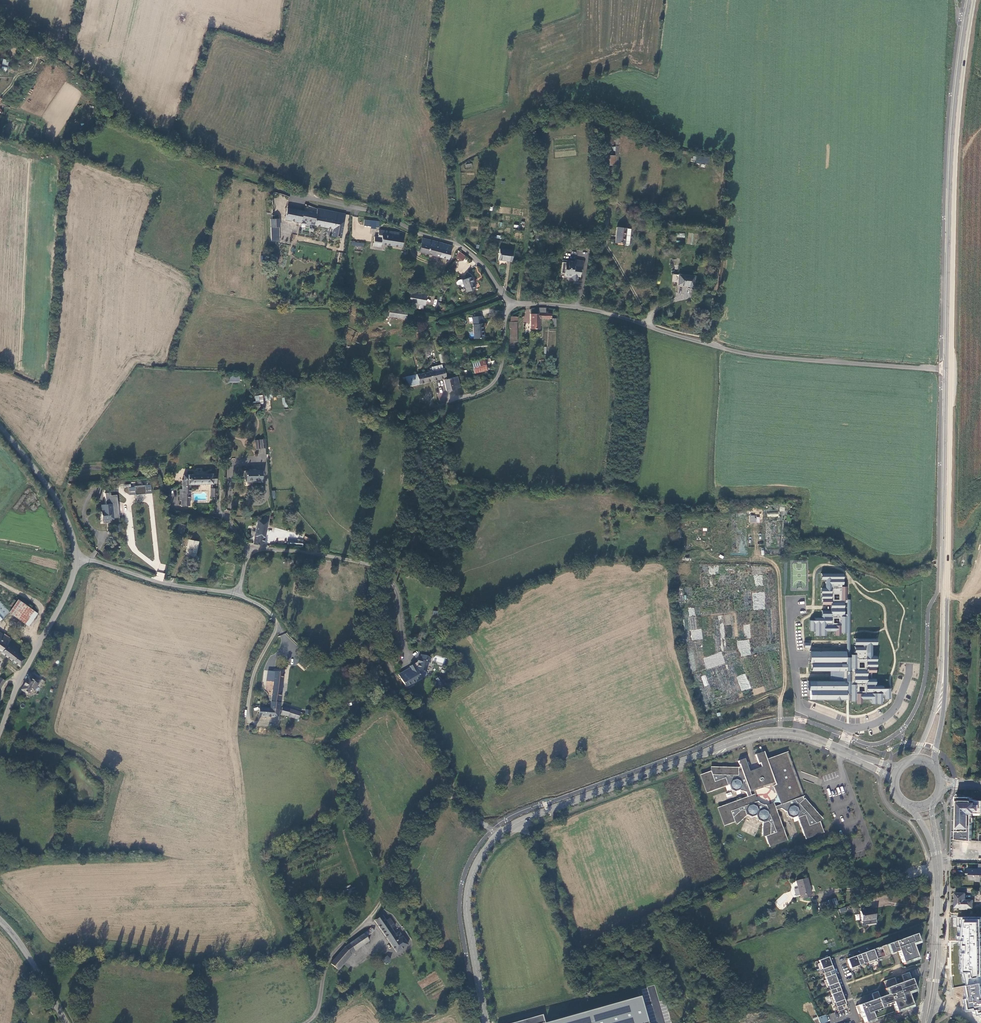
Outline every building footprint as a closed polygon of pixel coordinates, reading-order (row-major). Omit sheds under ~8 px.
[(709,164),(709,157),(697,156),(696,163),(709,164)] [(343,211),(317,206),(315,211),(287,206),(284,216),(300,220),(301,217),(310,219),(310,222),(331,226),(329,234),(338,236),(343,211)] [(270,216),(270,230),(278,230),(279,217),(270,216)] [(377,220),(370,219),(363,218),(362,224),(369,225),(369,227),(373,227),(374,225),(377,226),(377,220)] [(629,227),(615,226),(614,241),(624,242),(623,245),(627,245),(627,244),(629,227)] [(401,245),(402,236),(398,235),(381,233),(381,235),(380,241),(380,242),(401,245)] [(381,235),(377,234),(374,234),(373,243),(380,244),(380,242),(380,241),(381,235)] [(451,246),(422,237),(418,250),(448,259),(451,246)] [(509,262),(511,251),(498,249),(496,260),(509,262)] [(455,258),(462,262),(466,256),(459,252),(455,258)] [(574,261),(568,260),(567,263),(561,262),(560,272),(564,273),(565,276),(571,277),(572,280),(576,281),(576,276),(578,276),(579,269),(581,270),(582,261),(575,259),(574,261)] [(693,276),(677,274),(676,285),(691,287),(693,276)] [(461,280),(461,278),(455,281),(456,286),(459,285),(460,287),(463,286),(465,291),(475,288),(474,284),(473,285),(470,277),(461,280)] [(681,295),(691,295),(691,287),(681,287),(681,295)] [(424,304),(425,294),(409,292),(408,301),(424,304)] [(403,318),(405,309),(394,308),(387,307),(386,315),(403,318)] [(549,318),(550,313),(545,312),(545,308),(538,307),(538,313),(530,312),(529,327),(537,328),(538,318),(549,318)] [(480,316),(472,316),(473,338),(482,338),(482,323),(481,324),(480,316)] [(482,361),(471,363),(473,373),(484,370),(482,361)] [(430,371),(428,371),(430,381),(445,377),(443,368),(441,368),(438,369),(437,365),(429,366),(430,371)] [(428,371),(415,374),(407,376),(408,381),(417,379),(418,383),(430,381),(428,371)] [(456,376),(447,378),(442,380),(444,390),(459,387),(456,376)] [(448,393),(449,398),(460,394),(458,389),(448,393)] [(262,471),(245,471),(245,481),(262,481),(262,471)] [(216,475),(183,476),(183,480),(182,480),(182,490),(182,493),(180,493),(180,501),(181,501),(182,506),(190,506),(190,486),(216,485),(216,475)] [(129,488),(129,495),(152,494),(151,485),(135,486),(135,488),(129,488)] [(105,493),(106,505),(112,505),(114,519),(119,518),(117,495),(111,496),(110,493),(105,493)] [(110,519),(114,519),(112,505),(106,505),(102,506),(103,512),(101,513),(102,524),(111,523),(110,519)] [(257,519),(252,542),(262,544),(267,520),(266,520),(267,517),(262,516),(262,520),(257,519)] [(179,522),(177,530),(185,531),(186,524),(179,522)] [(418,541),(418,528),(409,528),(409,541),(418,541)] [(195,557),(198,541),(189,539),(185,554),(195,557)] [(848,599),(845,573),(822,574),(821,605),(821,619),(809,619),(809,631),(814,631),(815,636),(825,637),(848,637),(848,599)] [(702,585),(702,605),(712,605),(712,595),(707,595),(707,585),(702,585)] [(34,612),(15,597),(5,608),(8,611),(24,624),(34,612)] [(0,603),(0,613),(3,616),(8,611),(5,608),(0,603)] [(9,644),(8,643),(10,641),(0,634),(0,651),(2,652),(6,645),(8,645),(9,644)] [(878,639),(853,638),(853,652),(810,650),(810,701),(847,701),(890,702),(891,689),(878,687),(878,639)] [(1,653),(19,668),(20,666),(25,660),(16,653),(17,650),(9,644),(8,645),(6,645),(2,652),(1,653)] [(429,657),(419,655),(419,656),(417,656),(416,659),(419,659),(418,660),(417,660),(416,666),(414,668),(413,667),(409,670),(409,668),(397,675),(404,687),(420,678),(418,675),(420,673),(422,670),(424,671),(426,663),(428,663),(429,657)] [(416,666),(417,660),(416,660),(415,663),(409,667),(409,668),(409,670),(413,667),(414,668),(416,666)] [(278,711),(282,673),(268,672),(267,681),(272,681),(269,710),(278,711)] [(30,675),(20,691),(27,695),(31,690),(34,692),(40,681),(30,675)] [(287,717),(289,709),(282,708),(280,715),(287,717)] [(277,719),(278,711),(269,710),(264,709),(263,717),(277,719)] [(297,719),(299,712),(289,709),(287,717),(297,719)] [(757,821),(762,823),(762,834),(764,835),(768,844),(769,843),(770,845),(785,839),(784,838),(786,837),(776,810),(781,808),(785,811),(787,817),(792,819),(797,817),(804,836),(806,835),(806,837),(821,831),(821,830),(822,829),(819,820),(821,817),(804,798),(803,799),(795,778),(792,779),(790,773),(793,772),(786,752),(766,759),(763,752),(755,755),(758,763),(760,763),(762,768),(750,773),(744,759),(738,761),(740,767),(738,768),(712,767),(712,770),(703,774),(703,775),(702,776),(707,791),(709,791),(709,792),(728,785),(730,790),(735,792),(740,791),(746,792),(747,797),(720,807),(721,808),(719,809),(725,824),(726,823),(727,825),(736,821),(738,823),(746,816),(751,818),(756,817),(757,821)] [(956,839),(972,841),(972,813),(980,813),(980,800),(976,800),(976,799),(972,799),(972,797),(970,797),(958,797),(958,805),(959,805),(959,809),(957,809),(956,813),(956,816),(958,816),(957,824),(956,824),(956,832),(957,832),(957,836),(956,836),(956,839)] [(979,863),(978,869),(974,869),(974,868),(967,868),(967,871),(967,874),(970,875),(970,880),(975,880),(975,882),(980,882),(980,877),(980,875),(980,864),(979,863)] [(807,878),(796,881),(800,896),(802,895),(803,899),(812,896),(811,893),(809,887),(807,878)] [(965,893),(956,892),(955,901),(955,908),(972,908),(973,901),(965,901),(965,893)] [(874,909),(860,912),(862,925),(876,923),(875,917),(874,909)] [(384,922),(380,917),(373,922),(395,952),(406,945),(397,932),(393,935),(389,930),(394,927),(388,919),(384,922)] [(960,917),(962,974),(964,974),(968,998),(966,999),(969,1011),(977,1010),(978,1015),(980,1015),(980,917),(960,917)] [(339,955),(331,965),(338,971),(351,957),(351,956),(370,942),(368,939),(367,940),(366,938),(373,932),(371,928),(370,929),(365,934),(345,948),(344,949),(339,955)] [(915,933),(872,949),(876,958),(897,951),(902,962),(916,957),(911,943),(918,941),(917,938),(915,933)] [(876,958),(872,949),(869,950),(870,951),(864,954),(863,952),(867,962),(867,964),(874,962),(873,960),(876,958)] [(867,962),(863,952),(854,956),(858,965),(867,962)] [(858,965),(854,956),(852,957),(852,958),(846,960),(850,970),(857,968),(856,966),(858,965)] [(818,963),(816,964),(818,970),(821,969),(830,966),(830,965),(829,966),(827,960),(828,960),(827,957),(817,960),(818,963)] [(833,974),(830,966),(821,969),(824,978),(833,974)] [(879,997),(876,998),(880,1008),(884,1007),(884,1005),(892,1002),(893,1005),(895,1011),(912,1005),(908,994),(907,992),(915,989),(912,981),(908,972),(901,975),(903,981),(896,984),(893,977),(883,981),(885,988),(887,994),(885,995),(879,997)] [(834,977),(833,974),(824,978),(825,980),(822,981),(825,987),(827,986),(837,982),(836,982),(835,983),(833,977),(834,977)] [(837,982),(827,986),(830,994),(840,991),(837,982)] [(840,991),(830,994),(831,997),(829,998),(831,1004),(833,1003),(843,999),(841,1000),(839,994),(841,994),(840,991)] [(876,998),(879,997),(877,991),(871,993),(873,1000),(855,1006),(858,1014),(861,1013),(864,1022),(873,1019),(871,1012),(880,1008),(876,998)] [(843,999),(833,1003),(836,1012),(846,1008),(843,999)] [(912,1005),(895,1011),(896,1013),(912,1007),(912,1005)] [(817,1017),(819,1022),(823,1022),(827,1022),(824,1015),(817,1017)]
